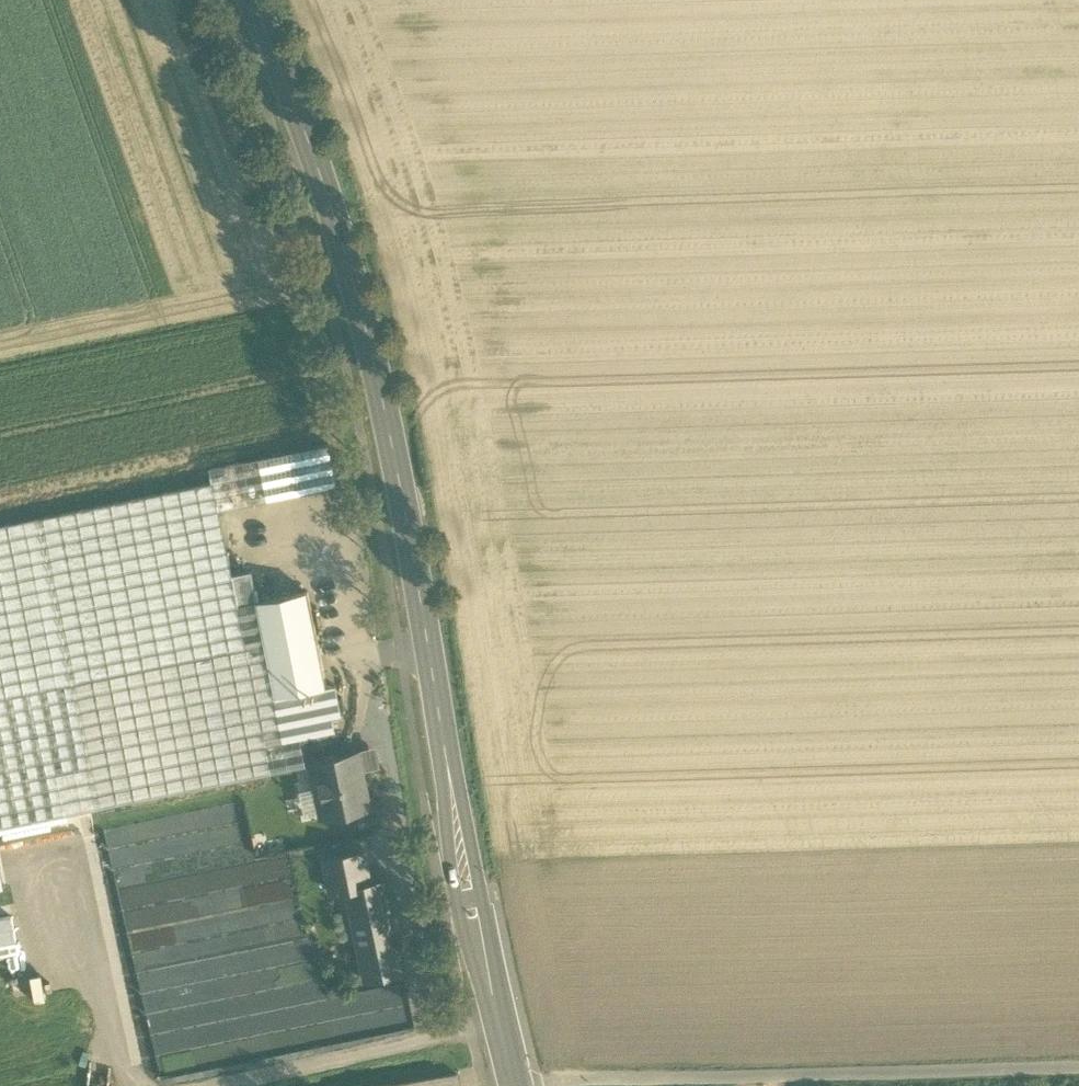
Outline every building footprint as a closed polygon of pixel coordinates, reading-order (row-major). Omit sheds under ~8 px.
[(258,457),(267,499),(337,485),(328,443),(258,457)] [(267,499),(258,457),(209,467),(212,481),(213,481),(219,509),(267,499)] [(212,481),(40,516),(99,806),(272,771),(272,770),(266,743),(264,729),(280,725),(274,695),(326,685),(327,685),(308,590),(256,600),(256,601),(238,604),(219,509),(213,481),(212,481)] [(99,806),(40,516),(0,524),(0,826),(99,806)] [(326,687),(326,685),(274,695),(280,725),(264,729),(266,743),(283,739),(335,729),(332,715),(326,687)] [(335,685),(326,687),(332,715),(340,713),(335,685)] [(266,743),(272,770),(289,766),(283,739),(266,743)] [(359,759),(362,772),(382,767),(378,747),(357,752),(359,759)] [(357,752),(337,756),(338,763),(359,759),(357,752)] [(316,760),(327,814),(369,805),(362,772),(359,759),(338,763),(337,756),(316,760)] [(365,851),(354,853),(361,884),(371,882),(365,851)] [(354,853),(323,859),(330,892),(347,889),(346,887),(361,884),(354,853)] [(361,884),(346,887),(347,889),(354,925),(369,922),(372,938),(358,941),(365,979),(403,971),(395,933),(391,934),(388,918),(392,917),(384,879),(371,882),(361,884)] [(16,941),(11,915),(0,917),(0,944),(16,941)] [(159,1068),(145,1008),(123,1013),(134,1063),(146,1061),(149,1070),(159,1068)]
